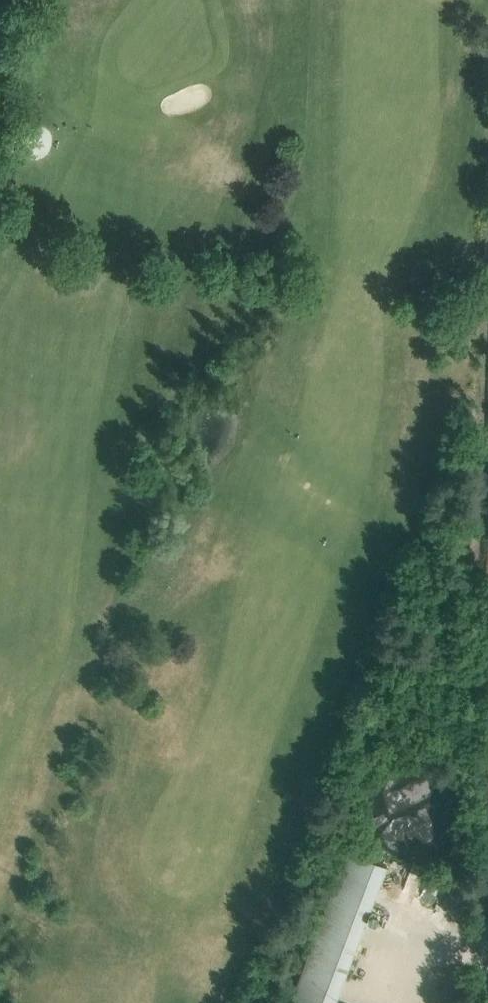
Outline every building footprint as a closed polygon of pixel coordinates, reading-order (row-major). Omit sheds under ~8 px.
[(440,775),(435,772),(429,769),(423,767),(418,766),(412,765),(406,766),(400,767),(394,769),(389,772),(384,775),(379,779),(375,783),(372,788),(369,794),(367,799),(366,805),(366,811),(366,817),(367,823),(369,829),(372,834),(375,839),(379,844),(384,848),(389,851),(394,854),(400,855),(406,857),(412,857),(418,857),(423,855),(429,854),(435,851),(440,848),(444,844),(448,839),(451,834),(454,829),(456,823),(457,817),(457,811),(457,805),(456,799),(454,794),(451,788),(448,783),(444,779),(440,775)] [(290,1002),(335,1002),(387,866),(347,851),(290,1002)]
